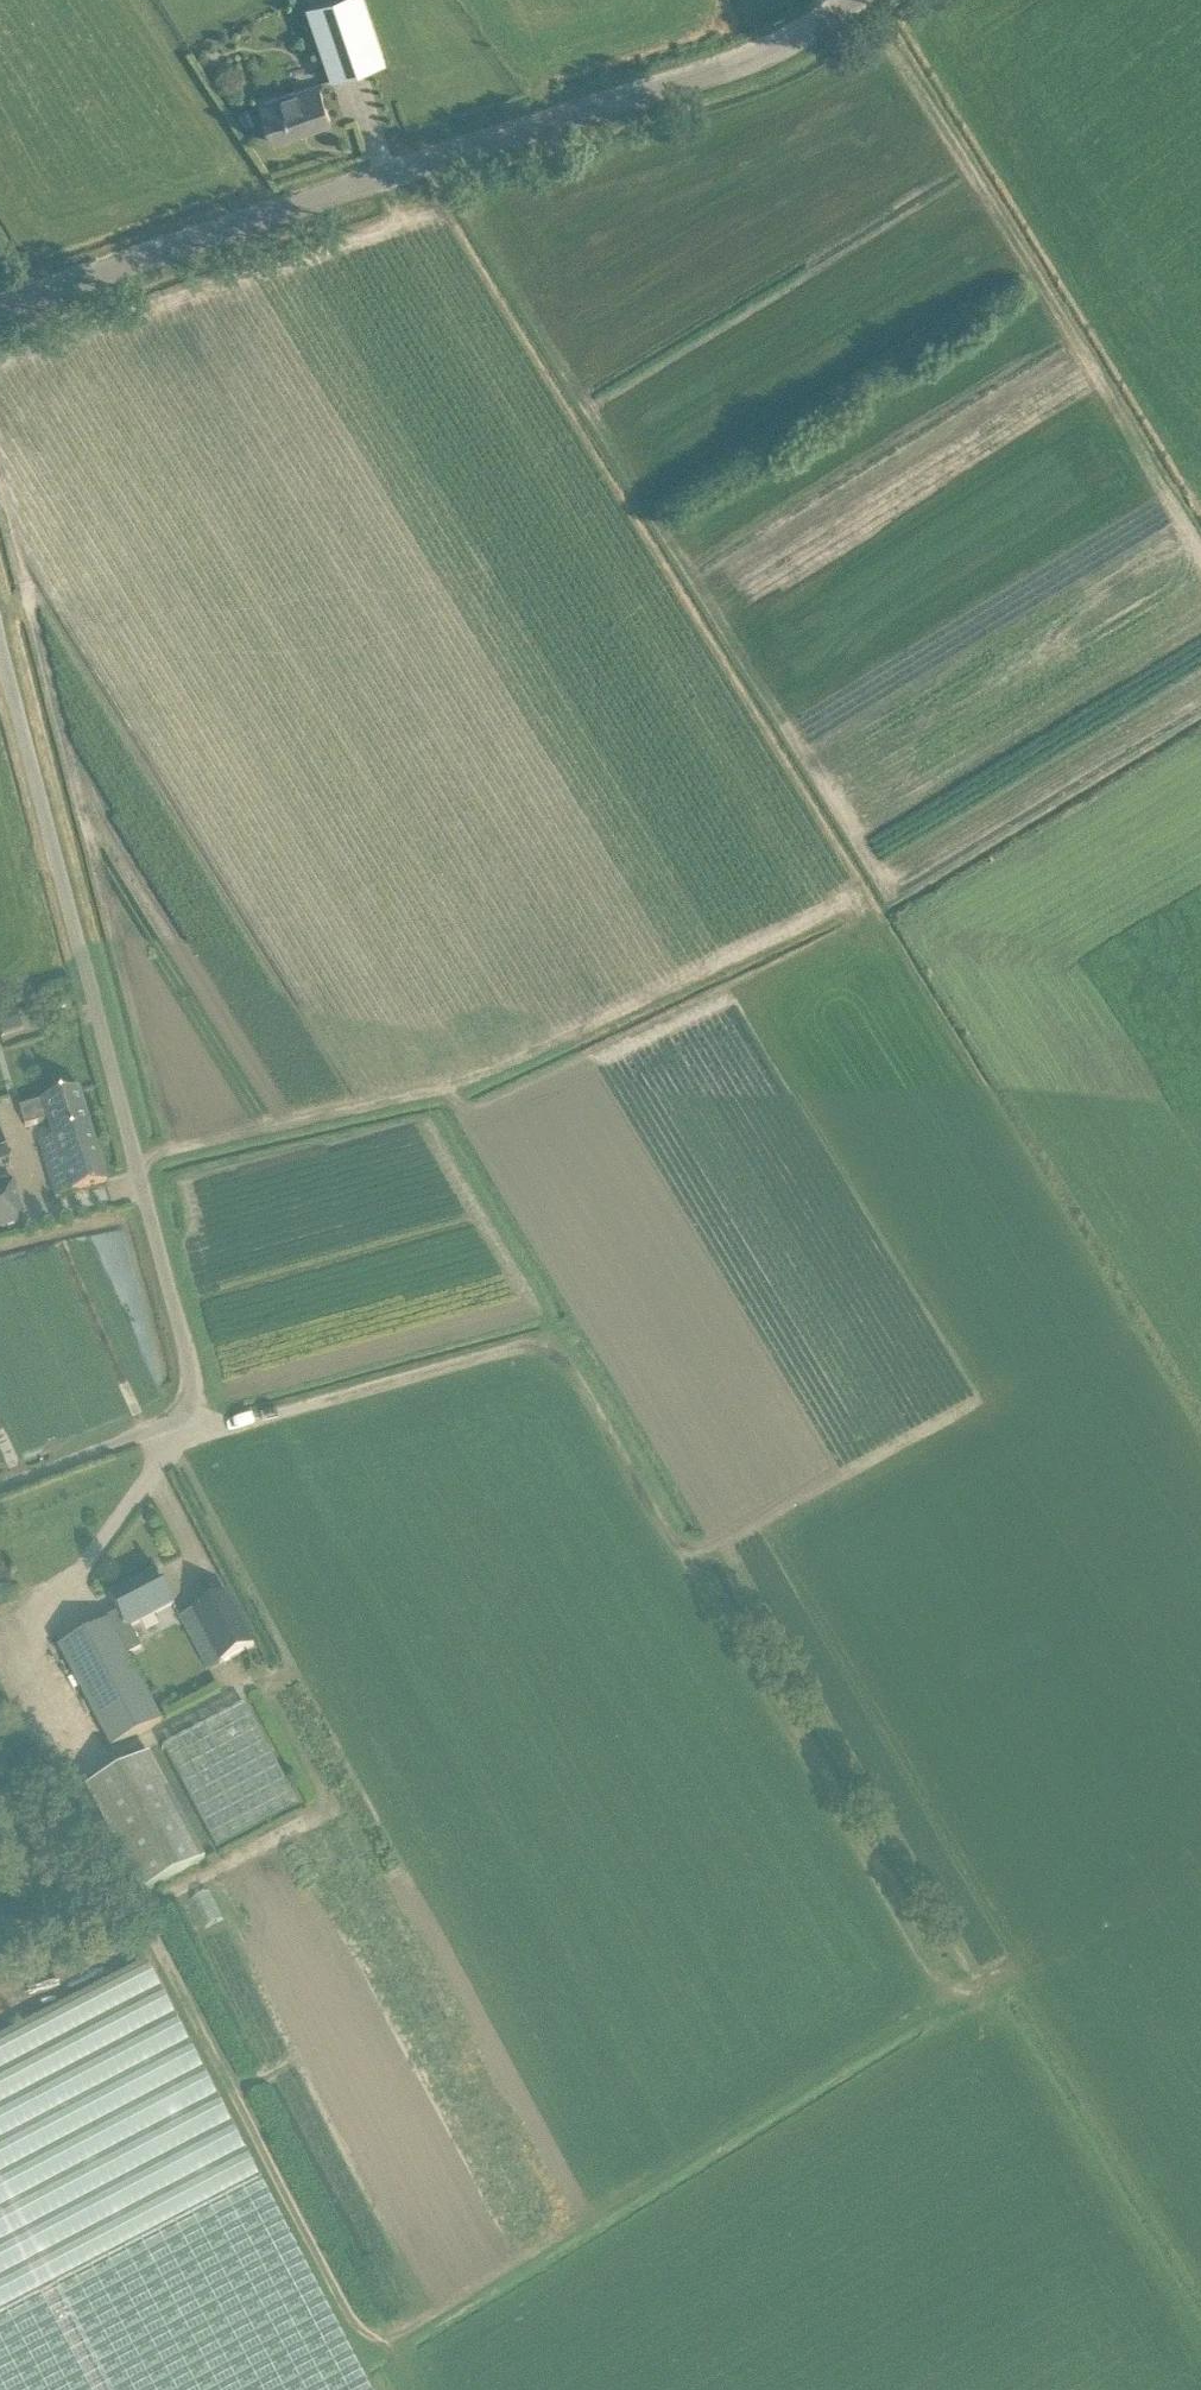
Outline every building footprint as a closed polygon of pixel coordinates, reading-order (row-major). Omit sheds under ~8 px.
[(324,55),(332,78),(386,60),(378,37),(366,0),(327,0),(308,6),(324,55)] [(261,101),(266,118),(274,140),(331,120),(318,81),(261,101)] [(57,1098),(22,1109),(27,1126),(47,1120),(53,1139),(40,1143),(57,1199),(107,1184),(80,1091),(57,1098)] [(0,1129),(0,1161),(10,1158),(1,1129),(0,1129)] [(24,1221),(12,1182),(0,1186),(0,1228),(24,1221)] [(162,1723),(127,1657),(141,1649),(130,1629),(174,1605),(167,1593),(156,1572),(109,1597),(120,1617),(109,1623),(109,1622),(58,1649),(70,1669),(111,1749),(162,1723)] [(0,1573),(0,1591),(10,1591),(10,1573),(0,1573)] [(221,1665),(254,1647),(226,1594),(193,1611),(192,1612),(179,1619),(206,1672),(211,1670),(220,1665),(221,1665)] [(296,1806),(244,1707),(164,1749),(217,1848),(296,1806)] [(84,1788),(140,1895),(206,1860),(150,1754),(84,1788)] [(146,1961),(0,2036),(0,2389),(370,2389),(146,1961)]
